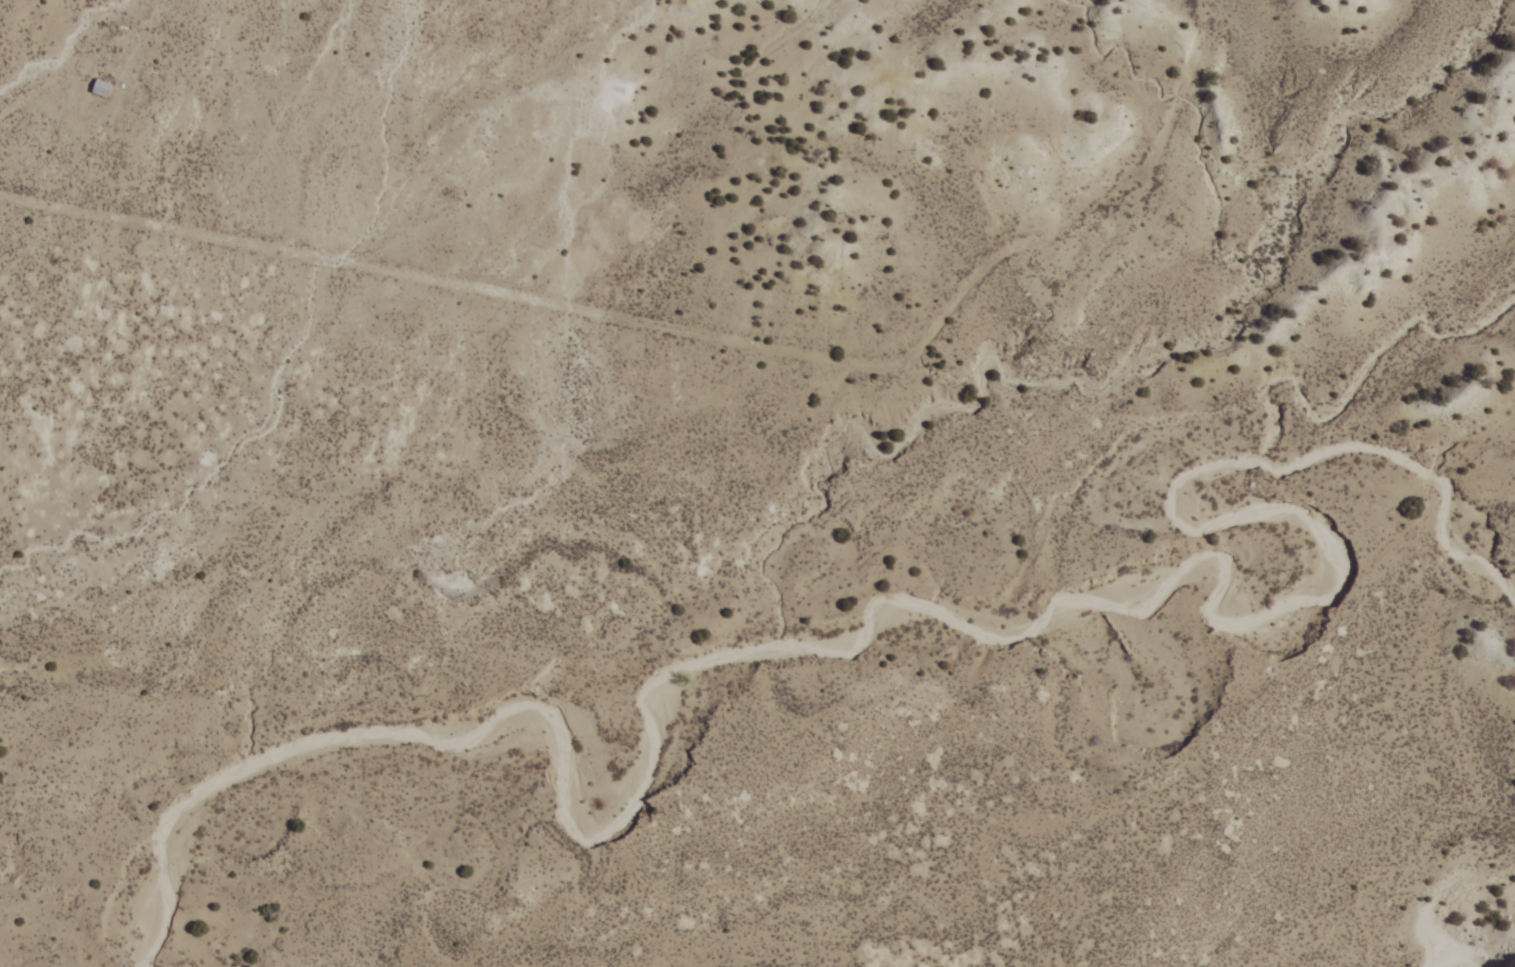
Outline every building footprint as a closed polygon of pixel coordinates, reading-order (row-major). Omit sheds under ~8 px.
[(92,93),(107,98),(112,84),(96,79),(92,93)]
